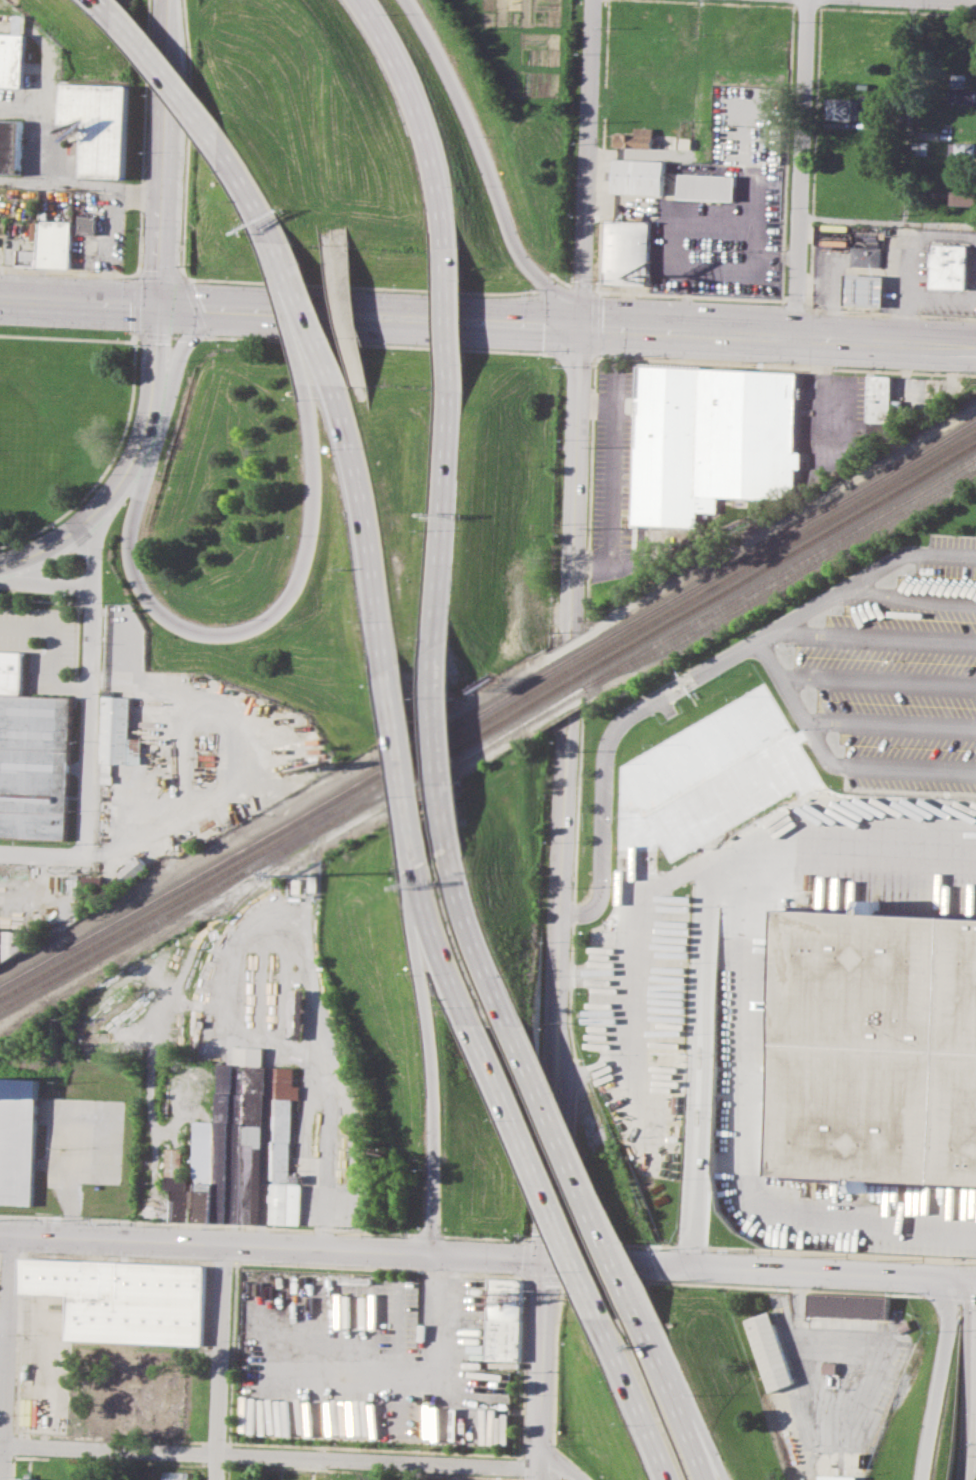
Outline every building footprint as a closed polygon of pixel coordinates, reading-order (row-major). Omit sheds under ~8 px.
[(22,14),(13,14),(13,33),(22,33),(22,14)] [(23,88),(25,35),(0,34),(0,87),(23,88)] [(83,176),(127,177),(130,84),(63,82),(62,127),(85,127),(83,176)] [(950,89),(975,89),(975,103),(950,102),(950,89)] [(825,98),(858,98),(857,119),(825,119),(825,98)] [(21,172),(23,121),(0,120),(0,171),(21,172)] [(614,149),(653,150),(654,130),(635,129),(634,136),(614,135),(614,149)] [(913,140),(926,140),(925,154),(912,153),(913,140)] [(950,142),(975,143),(975,157),(950,156),(950,142)] [(612,194),(662,197),(664,163),(614,160),(612,194)] [(677,199),(733,203),(735,178),(679,174),(677,199)] [(952,190),(975,191),(975,205),(951,204),(952,190)] [(952,206),(975,208),(975,221),(957,219),(957,216),(952,215),(952,206)] [(80,215),(97,215),(96,233),(79,232),(80,215)] [(39,220),(72,222),(70,267),(37,266),(38,251),(39,220)] [(601,286),(646,289),(650,225),(605,222),(601,286)] [(821,237),(821,245),(849,244),(849,236),(821,237)] [(927,289),(963,292),(966,248),(930,245),(927,289)] [(850,266),(879,268),(880,250),(851,247),(850,266)] [(38,251),(18,250),(18,265),(37,266),(38,251)] [(879,308),(881,279),(844,276),(842,305),(879,308)] [(629,523),(693,529),(694,513),(715,514),(716,497),(776,501),(793,492),(798,375),(635,367),(629,523)] [(867,373),(892,374),(891,422),(866,421),(867,373)] [(109,613),(135,614),(134,661),(108,660),(109,613)] [(22,694),(0,693),(0,650),(24,651),(22,694)] [(69,836),(0,834),(0,693),(22,694),(29,694),(72,695),(69,836)] [(102,694),(132,695),(129,762),(112,761),(110,840),(96,840),(102,694)] [(791,910),(778,1174),(975,1184),(975,919),(791,910)] [(31,947),(0,965),(0,927),(4,927),(4,932),(30,933),(31,947)] [(290,988),(303,989),(302,1037),(289,1037),(290,988)] [(235,1045),(265,1047),(258,1221),(200,1219),(200,1205),(186,1204),(186,1219),(174,1219),(175,1187),(169,1187),(170,1147),(186,1148),(185,1176),(193,1176),(193,1184),(199,1184),(199,1178),(197,1169),(199,1120),(220,1121),(222,1061),(235,1062),(235,1045)] [(274,1065),(292,1066),(292,1084),(297,1084),(297,1098),(291,1098),(289,1182),(302,1182),(301,1224),(270,1223),(274,1065)] [(0,1077),(0,1203),(35,1204),(41,1079),(0,1077)] [(20,1258),(204,1266),(201,1345),(66,1341),(68,1295),(19,1293),(20,1258)] [(489,1279),(522,1280),(519,1362),(485,1360),(489,1279)] [(806,1318),(888,1320),(888,1297),(806,1295),(806,1318)] [(767,1394),(794,1384),(767,1311),(741,1320),(767,1394)] [(188,1471),(187,1479),(162,1479),(163,1470),(188,1471)]
